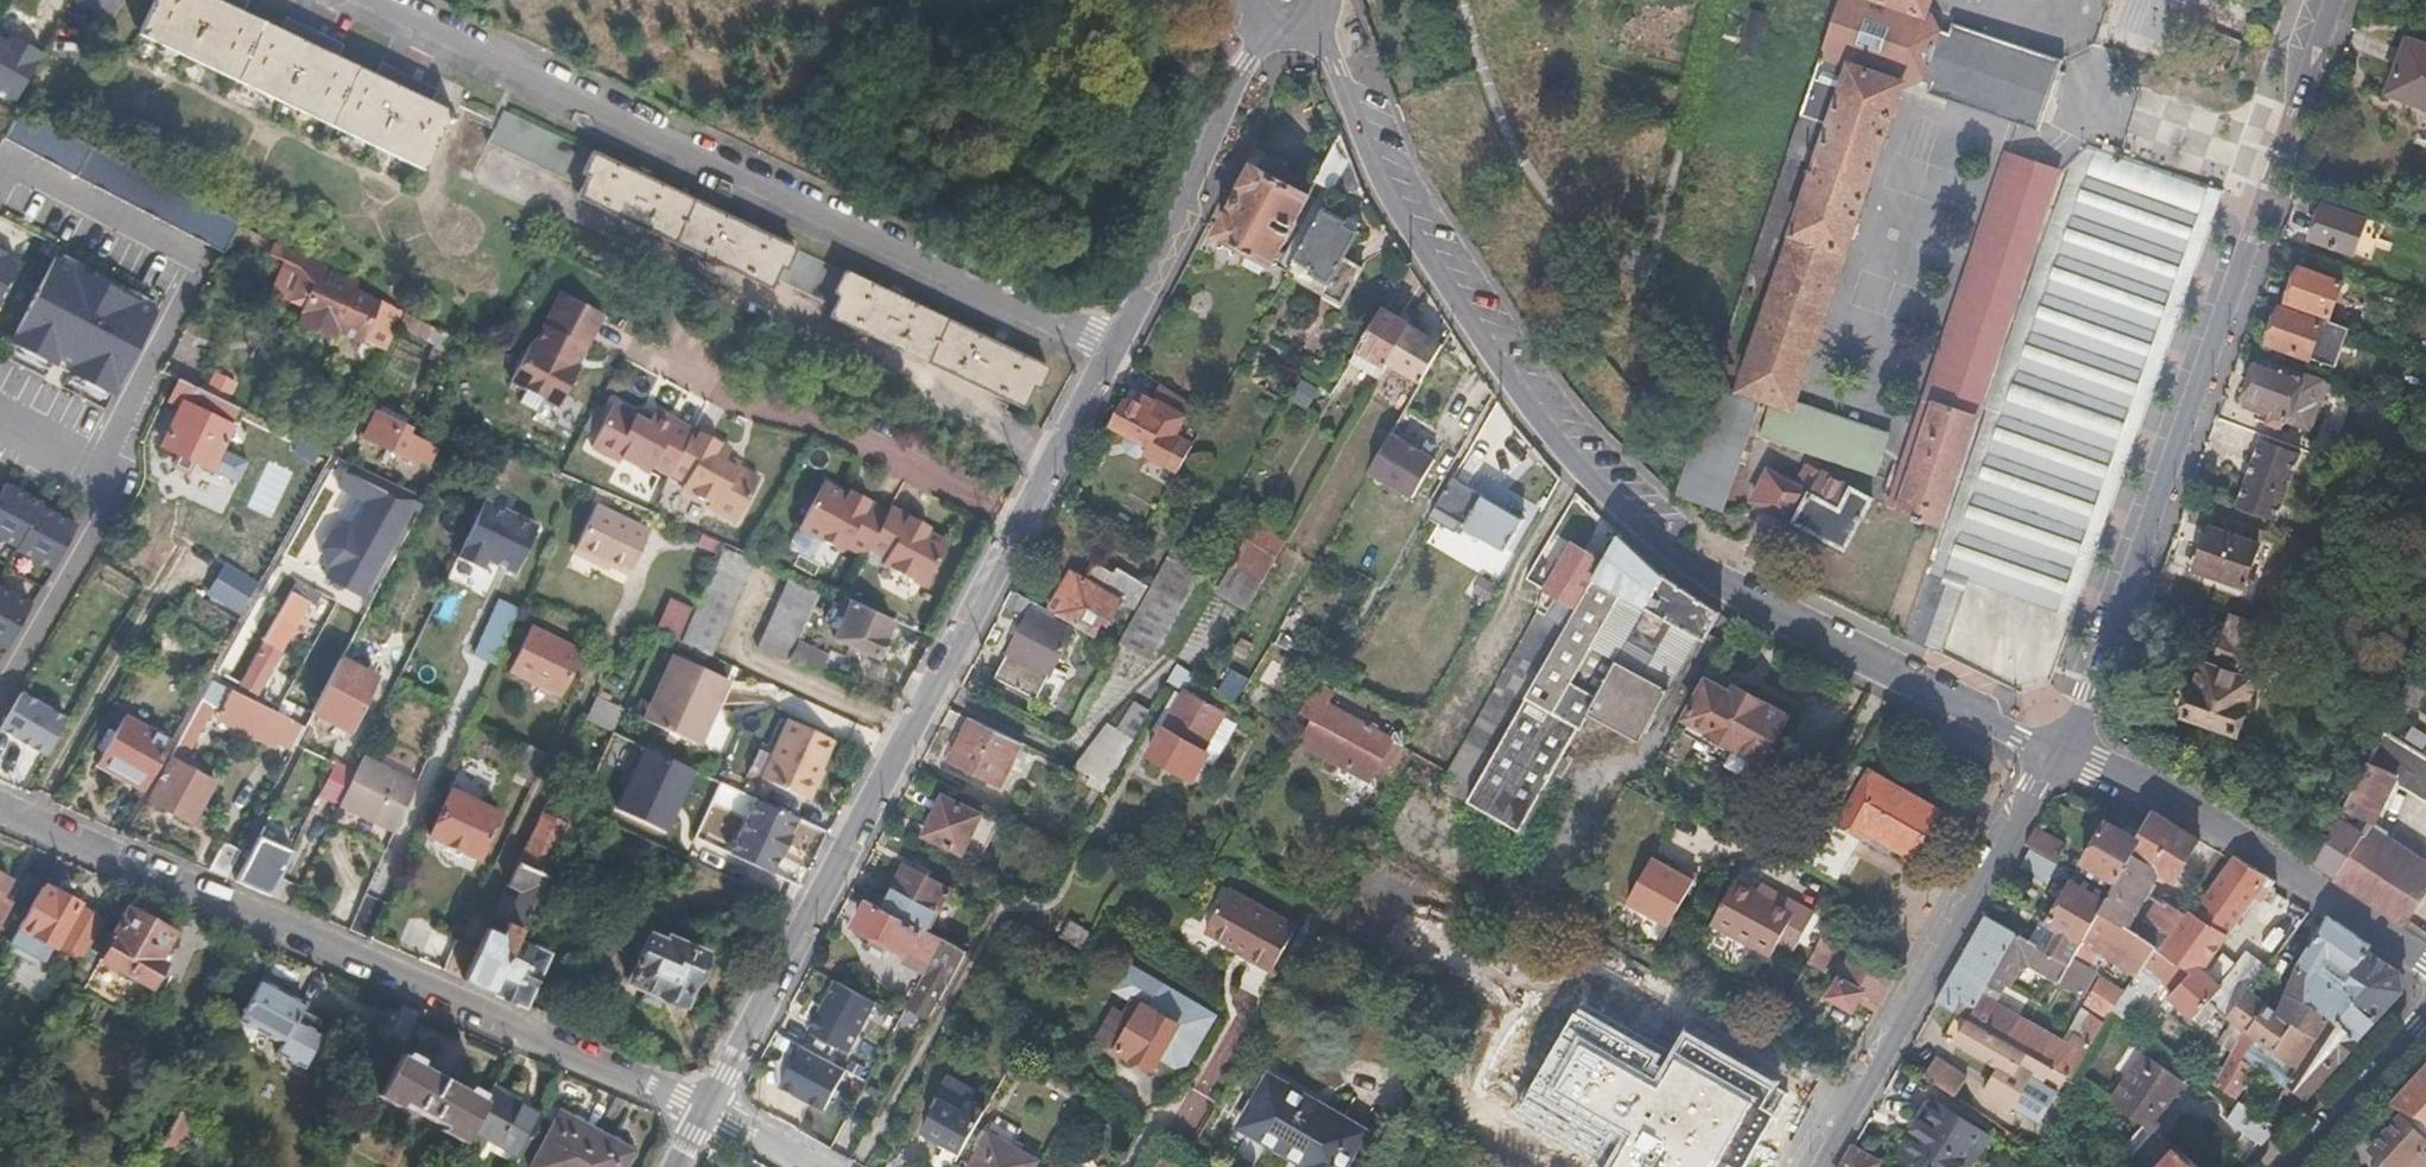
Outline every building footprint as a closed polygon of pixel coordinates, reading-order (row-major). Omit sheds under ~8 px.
[(335,57),(341,43),(316,31),(286,17),(280,31),(241,12),(246,0),(153,0),(139,29),(423,167),(445,122),(451,124),(456,116),(429,102),(435,88),(407,75),(380,62),(374,75),(335,57)] [(1810,100),(1744,297),(1760,302),(1822,122),(1830,124),(1740,392),(1769,401),(1773,400),(1792,407),(1900,102),(1906,89),(1919,79),(1920,83),(1937,31),(1930,19),(1936,0),(1843,0),(1810,100)] [(2036,136),(2061,60),(1952,23),(1948,33),(1940,31),(1937,31),(1920,83),(1930,87),(1928,95),(1927,100),(1929,100),(2014,129),(2036,136)] [(2407,41),(2386,98),(2425,112),(2425,48),(2407,41)] [(2215,80),(2224,52),(2211,47),(2208,55),(2195,50),(2188,71),(2215,80)] [(241,222),(142,171),(12,104),(0,127),(0,136),(50,161),(133,205),(226,253),(239,226),(241,222)] [(643,175),(598,154),(506,110),(490,143),(565,178),(584,188),(581,194),(773,285),(777,278),(838,307),(835,314),(1025,404),(1033,387),(1039,390),(1050,367),(989,339),(885,290),(856,277),(747,225),(643,175)] [(1286,243),(1311,198),(1257,168),(1218,240),(1287,279),(1324,212),(1337,189),(1353,161),(1343,137),(1319,183),(1324,186),(1291,246),(1286,243)] [(2209,187),(2096,149),(1951,570),(2059,610),(2209,187)] [(1942,509),(2059,174),(2003,155),(1993,182),(1901,443),(1886,488),(1942,509)] [(1363,188),(1353,161),(1337,189),(1348,193),(1363,188)] [(2353,259),(2365,224),(2322,209),(2311,242),(2353,259)] [(1347,259),(1361,232),(1358,231),(1363,222),(1351,216),(1346,224),(1324,212),(1287,279),(1307,290),(1314,278),(1330,286),(1326,296),(1344,306),(1364,268),(1347,259)] [(318,262),(278,241),(273,252),(278,255),(313,272),(318,262)] [(3,290),(11,272),(18,260),(2,252),(3,250),(0,248),(0,295),(3,290)] [(157,310),(56,257),(12,341),(56,363),(60,356),(73,363),(70,370),(114,393),(157,310)] [(405,311),(357,286),(359,283),(321,263),(312,280),(316,285),(300,318),(335,335),(339,325),(387,348),(398,325),(405,311)] [(2329,322),(2343,287),(2301,270),(2287,305),(2329,322)] [(507,378),(524,388),(518,401),(532,408),(539,396),(555,404),(576,364),(572,363),(600,310),(560,289),(547,314),(554,318),(539,346),(532,342),(528,340),(507,378)] [(424,337),(430,326),(405,311),(398,325),(424,337)] [(1388,368),(1412,326),(1384,312),(1360,353),(1388,368)] [(554,318),(547,314),(532,342),(539,346),(554,318)] [(2346,341),(2281,315),(2267,347),(2333,373),(2346,341)] [(1444,441),(1468,395),(1475,384),(1464,378),(1435,361),(1445,345),(1428,335),(1412,326),(1388,368),(1364,410),(1376,416),(1396,379),(1418,391),(1403,417),(1444,441)] [(2312,405),(2319,386),(2253,360),(2237,404),(2243,407),(2308,432),(2317,407),(2312,405)] [(161,447),(179,455),(173,467),(187,475),(192,462),(243,486),(256,459),(223,443),(240,408),(175,374),(165,394),(182,403),(161,447)] [(1173,441),(1183,422),(1201,431),(1207,421),(1162,389),(1153,407),(1134,397),(1129,406),(1124,403),(1110,428),(1129,439),(1124,447),(1127,457),(1137,461),(1146,459),(1177,475),(1191,451),(1173,441)] [(1721,512),(1744,442),(1757,402),(1715,389),(1702,432),(1680,498),(1721,512)] [(1865,478),(1872,460),(1879,438),(1792,407),(1773,400),(1758,440),(1865,478)] [(632,407),(629,413),(608,402),(586,445),(616,461),(612,469),(628,477),(633,468),(644,474),(647,468),(665,477),(668,471),(686,438),(647,417),(645,415),(632,407)] [(406,434),(410,425),(377,409),(363,437),(425,467),(435,448),(406,434)] [(735,460),(722,454),(726,448),(692,430),(690,431),(686,438),(668,471),(684,479),(680,486),(707,501),(704,506),(733,521),(754,480),(732,468),(735,460)] [(1410,507),(1436,461),(1392,436),(1365,482),(1410,507)] [(2274,524),(2299,458),(2254,442),(2230,508),(2274,524)] [(359,597),(385,548),(381,546),(403,503),(416,510),(423,499),(353,461),(340,484),(369,501),(353,528),(347,525),(331,530),(322,548),(326,563),(331,567),(325,578),(359,597)] [(1849,551),(1875,494),(1810,463),(1795,495),(1766,481),(1754,505),(1798,528),(1800,526),(1814,533),(1812,538),(1827,546),(1830,541),(1849,551)] [(1509,551),(1528,522),(1455,479),(1437,508),(1509,551)] [(18,547),(17,550),(53,568),(75,524),(39,506),(41,502),(4,482),(3,484),(0,490),(0,538),(18,547)] [(885,512),(853,494),(844,489),(841,495),(817,483),(794,527),(840,552),(842,546),(861,556),(865,549),(885,512)] [(535,530),(481,505),(455,560),(479,572),(484,563),(512,576),(535,530)] [(907,512),(904,516),(889,506),(885,512),(865,549),(883,559),(881,565),(909,580),(906,586),(917,593),(943,543),(922,531),(926,523),(907,512)] [(603,572),(606,566),(625,575),(645,533),(619,520),(592,508),(569,556),(603,572)] [(1249,610),(1289,540),(1265,526),(1254,546),(1250,544),(1221,594),(1249,610)] [(2243,590),(2257,553),(2207,535),(2193,573),(2243,590)] [(1918,646),(1946,567),(1942,565),(1951,540),(1936,536),(1900,637),(1918,646)] [(1537,841),(1567,791),(1551,783),(1582,729),(1590,712),(1644,743),(1703,639),(1708,642),(1724,614),(1660,572),(1622,537),(1603,570),(1571,546),(1545,589),(1553,594),(1441,789),(1470,804),(1537,841)] [(708,659),(748,560),(718,548),(689,620),(666,609),(654,635),(678,647),(708,659)] [(1201,561),(1174,548),(1167,559),(1194,574),(1201,561)] [(1148,660),(1194,574),(1167,559),(1165,559),(1117,642),(1148,660)] [(245,598),(253,583),(229,568),(208,603),(236,619),(247,600),(245,598)] [(1109,626),(1129,593),(1091,571),(1083,583),(1072,576),(1048,614),(1076,630),(1094,639),(1104,623),(1109,626)] [(796,641),(818,590),(788,577),(755,652),(785,666),(788,661),(796,641)] [(276,659),(305,606),(312,609),(321,593),(322,592),(297,578),(257,650),(259,651),(241,683),(260,693),(278,660),(276,659)] [(0,587),(0,644),(8,648),(31,603),(0,587)] [(1036,701),(1076,630),(1048,614),(1011,594),(1003,610),(1028,623),(1018,640),(996,679),(1036,701)] [(883,637),(891,621),(841,601),(839,608),(844,611),(832,641),(873,659),(883,637)] [(494,665),(517,612),(498,603),(474,656),(494,665)] [(2232,738),(2260,666),(2274,632),(2235,618),(2227,641),(2219,645),(2214,657),(2217,666),(2233,673),(2232,677),(2203,666),(2194,689),(2177,683),(2167,708),(2182,712),(2182,718),(2232,738)] [(559,693),(578,650),(529,624),(509,669),(559,693)] [(818,673),(826,654),(796,641),(788,661),(818,673)] [(694,747),(724,684),(671,659),(641,723),(694,747)] [(351,735),(379,680),(338,662),(311,714),(351,735)] [(303,727),(213,680),(173,751),(179,754),(182,748),(186,750),(208,709),(216,696),(224,701),(219,712),(293,749),(303,727)] [(1710,737),(1718,741),(1699,775),(1740,798),(1759,763),(1767,768),(1795,719),(1738,687),(1734,695),(1712,683),(1687,727),(1707,739),(1710,737)] [(1395,738),(1323,696),(1326,689),(1322,686),(1304,717),(1383,759),(1393,743),(1403,749),(1410,738),(1399,731),(1395,738)] [(70,717),(21,690),(0,729),(0,730),(48,757),(70,717)] [(1188,781),(1221,718),(1181,697),(1147,759),(1188,781)] [(608,737),(618,714),(593,702),(581,726),(608,737)] [(1106,791),(1149,716),(1132,706),(1115,733),(1107,729),(1076,774),(1106,791)] [(145,785),(170,741),(124,715),(99,759),(145,785)] [(999,789),(1023,744),(974,717),(950,763),(999,789)] [(807,801),(833,742),(787,721),(761,780),(807,801)] [(2372,899),(2407,922),(2425,892),(2425,879),(2391,856),(2400,840),(2386,833),(2411,796),(2415,798),(2425,779),(2425,759),(2384,734),(2317,864),(2372,899)] [(625,772),(609,812),(665,834),(692,767),(620,739),(609,766),(625,772)] [(530,783),(543,754),(526,745),(513,774),(530,783)] [(189,821),(212,781),(172,759),(150,799),(170,811),(189,821)] [(399,834),(420,788),(361,762),(354,774),(339,806),(399,834)] [(339,806),(354,774),(336,765),(320,796),(339,806)] [(1836,888),(1866,834),(1880,842),(1918,863),(1944,816),(1859,769),(1802,870),(1836,888)] [(2415,798),(2425,804),(2425,779),(2415,798)] [(478,861),(499,817),(449,793),(428,838),(452,849),(478,861)] [(800,821),(754,800),(727,861),(773,881),(800,821)] [(982,821),(944,801),(925,839),(963,858),(982,821)] [(539,815),(516,862),(461,979),(492,992),(522,923),(570,819),(556,811),(551,821),(539,815)] [(2146,976),(2186,922),(2157,906),(2146,923),(2149,925),(2140,940),(2124,930),(2156,878),(2169,886),(2199,840),(2157,813),(2138,845),(2109,893),(2067,963),(2054,955),(2028,939),(2022,936),(2010,956),(2025,965),(2082,1001),(2094,981),(2077,969),(2087,951),(2140,984),(2146,976)] [(2109,893),(2138,845),(2104,826),(2077,873),(2109,893)] [(2056,861),(2065,845),(2035,828),(2026,843),(2056,861)] [(272,896),(293,852),(273,843),(274,841),(260,835),(237,881),(272,896)] [(227,877),(240,850),(223,842),(209,869),(227,877)] [(2047,877),(2056,861),(2026,843),(2018,860),(2047,877)] [(2253,997),(2275,963),(2253,950),(2244,963),(2229,983),(2212,973),(2207,970),(2257,896),(2265,900),(2276,882),(2235,856),(2233,861),(2186,922),(2146,976),(2154,981),(2169,962),(2185,972),(2167,997),(2195,1016),(2203,1004),(2233,1024),(2253,997)] [(1673,930),(1702,879),(1686,870),(1683,877),(1657,862),(1632,907),(1673,930)] [(927,935),(949,895),(903,870),(881,911),(927,935)] [(2067,963),(2109,893),(2077,873),(2049,924),(2065,935),(2054,955),(2067,963)] [(10,880),(0,874),(0,917),(8,902),(0,897),(10,880)] [(1813,915),(1776,894),(1760,886),(1756,894),(1737,882),(1713,923),(1774,959),(1781,947),(1792,954),(1813,915)] [(81,961),(105,919),(77,903),(55,891),(53,893),(40,886),(8,944),(23,951),(30,949),(36,937),(81,961)] [(1270,982),(1277,970),(1300,927),(1232,890),(1209,934),(1258,959),(1250,972),(1270,982)] [(911,973),(912,972),(922,979),(906,1009),(930,1021),(967,956),(927,935),(881,911),(868,904),(854,932),(904,958),(900,967),(911,973)] [(160,958),(175,931),(129,905),(100,957),(152,986),(166,961),(160,958)] [(1971,1011),(2018,933),(1987,914),(1942,991),(1971,1011)] [(2065,935),(2049,924),(2040,920),(2028,939),(2054,955),(2065,935)] [(2322,1020),(2367,953),(2371,947),(2330,920),(2299,972),(2284,1016),(2253,997),(2233,1024),(2251,1037),(2215,1089),(2238,1104),(2275,1050),(2294,1062),(2322,1020)] [(524,1006),(546,955),(542,954),(543,948),(537,945),(533,949),(526,946),(533,929),(522,923),(492,992),(524,1006)] [(1085,957),(1093,942),(1068,929),(1060,944),(1085,957)] [(1828,973),(1847,939),(1829,929),(1811,965),(1828,973)] [(2002,1002),(2025,965),(2010,956),(2022,936),(2018,933),(1971,1011),(1975,1014),(1987,991),(2002,1002)] [(682,1007),(705,956),(668,939),(665,945),(647,936),(626,983),(682,1007)] [(1879,1011),(1903,970),(1860,946),(1832,999),(1855,1012),(1861,1002),(1879,1011)] [(2229,983),(2244,963),(2227,952),(2212,973),(2229,983)] [(2356,1042),(2403,993),(2402,973),(2380,960),(2367,953),(2322,1020),(2356,1042)] [(80,993),(90,975),(78,968),(68,986),(80,993)] [(295,1016),(302,1002),(259,979),(237,1018),(279,1040),(272,1053),(299,1068),(320,1029),(307,1022),(295,1016)] [(878,1002),(834,980),(810,1027),(854,1050),(878,1002)] [(2111,1026),(2127,1002),(2101,986),(2087,1011),(2111,1026)] [(2002,1002),(1987,991),(1975,1014),(1979,1017),(2058,1072),(2071,1081),(2106,1033),(2091,1024),(2080,1042),(2074,1039),(2068,1049),(2002,1002)] [(1154,1070),(1183,1018),(1137,994),(1128,1009),(1140,1015),(1120,1050),(1154,1070)] [(401,1048),(421,1013),(401,1004),(383,1039),(401,1048)] [(2059,1099),(2033,1081),(2036,1076),(2049,1084),(2058,1072),(1979,1017),(1964,1040),(2006,1068),(1985,1097),(2010,1113),(2014,1107),(2042,1126),(2059,1099)] [(2307,1097),(2356,1042),(2322,1020),(2294,1062),(2282,1080),(2307,1097)] [(831,1106),(847,1071),(797,1048),(780,1083),(831,1106)] [(441,1078),(397,1055),(375,1095),(397,1107),(402,1104),(439,1124),(438,1127),(461,1139),(467,1129),(482,1100),(441,1078)] [(2152,1138),(2187,1087),(2145,1059),(2111,1109),(2139,1128),(2150,1137),(2152,1138)] [(1956,1098),(1967,1081),(1936,1060),(1924,1078),(1956,1098)] [(2063,1093),(2071,1081),(2058,1072),(2049,1084),(2063,1093)] [(2397,1105),(2409,1111),(2425,1120),(2425,1073),(2397,1105)] [(1365,1133),(1269,1078),(1239,1133),(1298,1166),(1346,1166),(1365,1133)] [(932,1100),(939,1104),(962,1116),(967,1105),(973,1095),(944,1079),(932,1100)] [(517,1156),(539,1116),(489,1089),(482,1100),(467,1129),(517,1156)] [(1991,1138),(1933,1099),(1917,1123),(1898,1152),(1919,1166),(1964,1166),(1972,1156),(1978,1159),(1991,1138)] [(960,1158),(985,1115),(967,1105),(962,1116),(939,1104),(919,1137),(946,1153),(947,1150),(960,1158)] [(2262,1146),(2278,1129),(2243,1108),(2230,1125),(2262,1146)] [(174,1153),(194,1115),(180,1109),(160,1146),(174,1153)] [(2425,1146),(2425,1120),(2409,1111),(2371,1153),(2384,1165),(2383,1166),(2407,1166),(2425,1146)] [(595,1133),(558,1114),(529,1166),(576,1166),(595,1133)] [(2262,1146),(2230,1125),(2213,1145),(2244,1165),(2262,1146)] [(2131,1166),(2150,1137),(2139,1128),(2118,1158),(2131,1166)] [(630,1151),(612,1142),(595,1133),(576,1166),(621,1166),(630,1151)] [(1038,1163),(991,1137),(975,1166),(1036,1166),(1038,1163)] [(1878,1161),(1853,1147),(1842,1166),(1875,1166),(1878,1161)] [(2175,1155),(2167,1166),(2193,1166),(2175,1155)]
